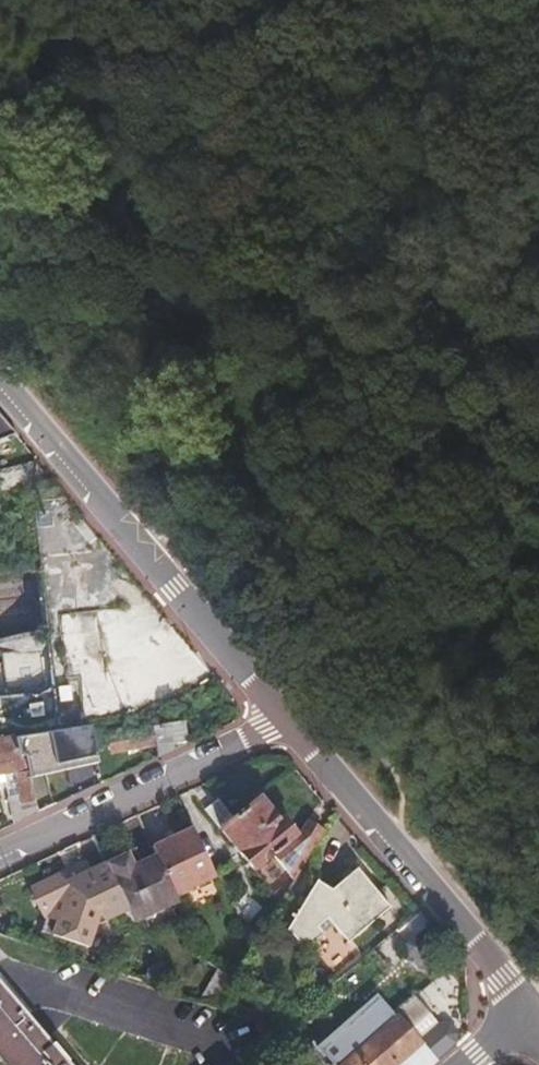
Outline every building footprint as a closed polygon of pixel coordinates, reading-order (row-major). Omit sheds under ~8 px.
[(18,438),(0,416),(0,443),(18,438)] [(142,608),(59,617),(62,651),(145,642),(142,608)] [(190,721),(170,725),(174,746),(193,741),(190,721)] [(154,729),(157,747),(159,759),(176,751),(174,746),(170,725),(154,729)] [(108,734),(107,726),(92,727),(96,752),(110,751),(108,734)] [(96,752),(92,727),(69,729),(69,733),(36,736),(37,746),(38,765),(89,761),(89,753),(96,752)] [(110,751),(157,747),(154,729),(108,734),(110,751)] [(17,734),(0,735),(0,777),(16,774),(21,794),(17,802),(21,823),(38,816),(31,781),(26,752),(20,753),(17,734)] [(37,746),(36,736),(22,737),(22,747),(37,746)] [(48,777),(31,781),(38,816),(56,807),(48,777)] [(218,802),(205,812),(252,873),(294,840),(277,819),(274,822),(259,803),(234,820),(218,802)] [(277,864),(298,878),(323,838),(306,827),(287,857),(277,864)] [(155,860),(173,901),(194,891),(196,884),(212,877),(192,831),(151,850),(154,858),(155,860)] [(135,854),(127,858),(132,868),(139,865),(135,854)] [(134,926),(144,922),(152,919),(176,909),(173,901),(155,860),(154,858),(139,865),(132,868),(127,858),(107,867),(110,876),(121,898),(128,912),(134,926)] [(121,898),(110,876),(107,867),(105,865),(103,860),(87,867),(86,866),(32,891),(47,922),(42,935),(90,951),(92,946),(98,926),(102,927),(110,924),(110,921),(128,912),(121,898)] [(315,882),(285,930),(301,951),(321,934),(315,926),(326,918),(346,941),(388,907),(357,870),(331,891),(315,882)] [(268,895),(278,908),(286,895),(275,889),(268,895)] [(4,1064),(62,1064),(0,994),(0,1061),(4,1064)] [(416,995),(395,1013),(419,1041),(440,1023),(416,995)] [(320,1054),(330,1064),(428,1064),(432,1062),(453,1043),(457,1032),(449,1023),(440,1023),(419,1041),(395,1013),(383,999),(320,1054)]
